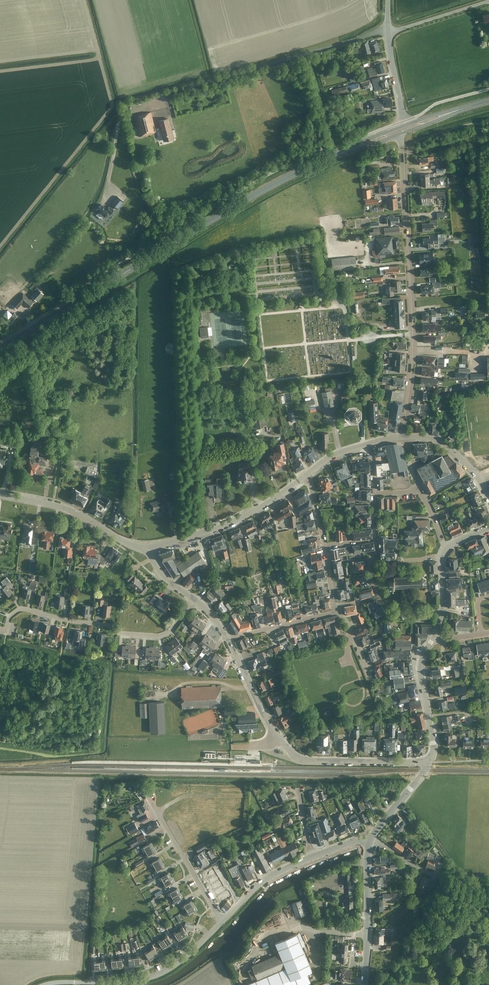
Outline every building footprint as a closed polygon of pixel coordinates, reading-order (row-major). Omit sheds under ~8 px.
[(369,43),(368,40),(360,42),(364,56),(371,54),(379,52),(376,41),(369,43)] [(385,72),(382,61),(374,63),(376,68),(372,69),(372,67),(367,68),(369,76),(385,72)] [(386,88),(389,87),(386,78),(380,80),(379,77),(371,79),(375,91),(382,89),(383,91),(384,92),(386,92),(387,90),(386,88)] [(360,82),(362,89),(373,86),(372,83),(370,83),(369,79),(360,82)] [(359,83),(357,83),(331,90),(333,95),(347,91),(348,93),(360,89),(359,83)] [(391,98),(383,99),(382,99),(382,100),(370,101),(371,109),(368,109),(368,113),(385,112),(384,107),(392,106),(391,98)] [(159,121),(161,126),(155,128),(151,112),(134,116),(139,136),(156,132),(156,131),(162,129),(164,140),(171,139),(173,137),(168,119),(159,121)] [(433,160),(433,157),(427,157),(427,158),(419,158),(419,165),(428,164),(428,161),(433,160)] [(381,172),(381,173),(382,179),(386,179),(386,178),(396,177),(396,173),(395,173),(395,171),(391,171),(391,167),(386,167),(386,171),(382,172),(381,172)] [(433,179),(429,179),(429,180),(421,180),(421,186),(429,186),(429,183),(433,183),(433,184),(440,183),(439,178),(433,178),(433,179)] [(421,202),(432,201),(432,197),(437,197),(444,197),(444,191),(426,192),(426,193),(421,193),(421,202)] [(117,209),(124,201),(117,196),(111,204),(113,205),(111,208),(110,207),(109,206),(107,209),(102,205),(101,204),(96,210),(98,211),(98,212),(95,216),(100,220),(104,216),(104,217),(106,215),(108,213),(110,214),(113,210),(113,209),(115,207),(116,208),(117,209)] [(398,217),(393,217),(393,216),(388,216),(388,217),(384,217),(385,223),(388,223),(388,225),(393,224),(393,223),(398,223),(398,217)] [(426,232),(426,231),(433,230),(433,225),(436,225),(436,219),(429,220),(429,223),(422,224),(422,231),(423,231),(423,232),(423,233),(426,233),(426,232)] [(384,228),(384,234),(399,233),(398,226),(384,228)] [(445,243),(445,234),(438,234),(438,236),(429,236),(429,238),(422,238),(423,244),(426,244),(426,248),(430,248),(430,244),(445,243)] [(395,253),(394,249),(400,249),(399,238),(393,238),(393,236),(375,238),(377,255),(379,255),(380,257),(385,256),(385,254),(395,253)] [(433,262),(432,252),(427,252),(427,254),(419,254),(419,263),(428,263),(428,266),(436,265),(436,262),(433,262)] [(356,269),(355,256),(331,258),(332,271),(356,269)] [(428,267),(428,268),(425,268),(425,269),(420,270),(420,276),(429,276),(429,273),(433,273),(433,267),(428,267)] [(400,291),(400,280),(393,281),(393,286),(388,286),(385,286),(386,295),(395,295),(394,291),(400,291)] [(440,287),(439,282),(432,282),(432,285),(421,286),(421,293),(434,293),(434,288),(440,287)] [(44,294),(38,289),(36,287),(33,291),(35,292),(32,296),(30,298),(23,292),(12,305),(17,309),(22,303),(28,308),(36,300),(37,301),(44,294)] [(403,300),(401,300),(400,297),(382,298),(382,304),(393,303),(394,328),(404,327),(403,300)] [(435,316),(435,311),(431,311),(431,312),(422,312),(423,320),(431,320),(431,316),(435,316)] [(18,316),(14,313),(8,320),(11,323),(18,316)] [(423,324),(423,332),(436,332),(436,330),(440,330),(440,325),(436,325),(436,324),(433,324),(430,324),(423,324)] [(208,336),(207,327),(200,327),(200,328),(197,328),(197,332),(200,331),(201,337),(208,336)] [(404,348),(406,348),(406,344),(404,344),(404,342),(392,342),(392,345),(396,345),(396,350),(404,350),(404,348)] [(438,358),(423,357),(422,364),(435,365),(435,364),(437,364),(437,366),(444,366),(444,359),(438,359),(438,358)] [(434,369),(422,368),(421,375),(434,376),(434,369)] [(396,385),(403,386),(403,379),(398,379),(398,378),(392,378),(392,379),(383,378),(383,382),(392,382),(392,385),(396,386),(396,385)] [(321,392),(325,408),(334,405),(330,387),(325,388),(326,391),(321,392)] [(395,390),(388,389),(386,398),(393,399),(395,390)] [(312,411),(317,410),(316,400),(308,400),(308,408),(312,408),(312,411)] [(391,431),(397,432),(403,402),(393,401),(389,420),(391,421),(391,423),(389,423),(387,430),(391,430),(391,431)] [(378,416),(377,402),(369,402),(369,421),(376,422),(375,429),(386,431),(388,424),(387,424),(388,418),(378,416)] [(427,407),(411,405),(410,411),(416,411),(416,413),(419,413),(419,416),(427,417),(427,414),(426,413),(427,407)] [(358,411),(355,408),(350,409),(347,412),(347,417),(351,420),(355,420),(358,416),(358,411)] [(420,420),(421,420),(421,417),(413,416),(413,419),(414,419),(414,422),(413,422),(412,431),(419,432),(420,420)] [(267,423),(266,417),(255,419),(257,429),(264,427),(263,424),(267,423)] [(454,417),(447,419),(451,428),(448,430),(451,433),(446,438),(452,444),(459,436),(457,434),(456,434),(454,432),(458,429),(456,425),(457,425),(454,417)] [(436,423),(432,418),(430,418),(427,418),(427,420),(428,421),(428,419),(430,420),(429,432),(434,433),(433,434),(438,434),(438,431),(439,430),(437,425),(436,423)] [(22,428),(29,429),(30,421),(24,420),(22,428)] [(42,440),(34,438),(33,441),(32,441),(31,444),(30,454),(31,454),(30,460),(29,461),(28,461),(28,464),(29,464),(28,471),(29,473),(31,473),(33,472),(33,471),(37,472),(36,473),(42,474),(43,467),(45,467),(47,457),(40,455),(38,454),(40,446),(41,446),(42,440)] [(19,441),(7,439),(6,445),(17,447),(19,441)] [(283,443),(276,445),(277,447),(275,448),(273,450),(274,454),(269,455),(270,459),(268,459),(269,463),(271,463),(272,468),(278,467),(277,465),(281,464),(286,463),(284,457),(286,457),(284,451),(285,450),(283,443)] [(403,448),(397,443),(373,448),(375,455),(376,455),(376,457),(386,455),(387,457),(391,472),(407,469),(403,448)] [(432,451),(427,451),(426,443),(413,444),(414,456),(433,454),(432,451)] [(318,458),(312,446),(302,452),(304,459),(307,458),(310,463),(318,458)] [(291,465),(295,472),(304,467),(299,457),(302,456),(297,447),(289,452),(293,457),(290,459),(292,464),(291,465)] [(432,460),(417,468),(424,481),(422,482),(424,485),(424,486),(429,495),(435,492),(457,479),(459,477),(465,472),(456,462),(448,454),(443,457),(442,455),(441,455),(432,460)] [(353,477),(353,474),(350,475),(345,461),(340,463),(341,465),(334,468),(338,480),(345,477),(348,485),(354,483),(353,477)] [(250,466),(248,466),(247,462),(239,464),(239,468),(239,469),(238,469),(239,474),(237,475),(238,479),(241,479),(242,481),(247,480),(247,479),(252,478),(250,466)] [(370,471),(369,462),(364,462),(357,462),(357,463),(351,464),(352,471),(358,470),(358,471),(370,471)] [(386,479),(390,479),(391,478),(390,475),(389,469),(388,462),(382,462),(382,464),(376,464),(376,476),(386,476),(386,479)] [(85,472),(96,478),(98,472),(87,467),(85,472)] [(370,472),(370,471),(358,471),(360,471),(360,487),(370,487),(370,472)] [(92,484),(96,479),(91,475),(87,480),(92,484)] [(331,483),(330,483),(327,477),(323,480),(322,478),(318,480),(319,482),(318,483),(321,488),(323,492),(332,487),(334,491),(339,490),(336,482),(331,485),(331,483)] [(211,483),(211,479),(205,479),(205,486),(209,486),(209,491),(208,491),(208,496),(212,496),(213,497),(216,496),(219,496),(219,497),(221,497),(221,496),(223,495),(223,484),(221,484),(221,478),(217,478),(217,483),(211,483)] [(477,488),(471,478),(462,483),(468,493),(477,488)] [(141,481),(144,492),(150,490),(147,479),(141,481)] [(390,479),(386,479),(382,479),(376,479),(377,489),(383,489),(383,484),(383,481),(386,481),(386,483),(390,483),(390,479)] [(92,486),(85,483),(80,491),(76,488),(75,489),(73,487),(71,492),(73,493),(70,498),(71,498),(71,499),(74,501),(75,500),(79,503),(79,504),(82,505),(83,505),(85,501),(85,502),(88,497),(86,496),(92,486)] [(310,499),(305,490),(292,497),(298,506),(295,509),(299,515),(312,507),(310,500),(310,499)] [(358,492),(358,500),(370,500),(370,490),(359,490),(359,492),(358,492)] [(470,498),(471,501),(479,497),(477,492),(469,496),(469,495),(466,496),(467,499),(470,498)] [(336,498),(330,499),(329,493),(319,495),(321,504),(331,502),(331,504),(337,503),(336,498)] [(384,508),(384,510),(395,510),(394,497),(378,497),(378,508),(384,508)] [(479,497),(471,501),(473,505),(471,506),(472,509),(474,507),(482,503),(479,497)] [(92,510),(102,517),(107,508),(111,500),(107,498),(104,502),(99,499),(97,502),(92,510)] [(160,510),(162,514),(167,513),(164,499),(150,503),(152,512),(160,510)] [(274,515),(278,521),(292,513),(290,509),(293,508),(288,500),(278,506),(281,511),(274,515)] [(368,513),(368,505),(354,505),(354,507),(351,508),(351,513),(354,513),(355,515),(359,515),(359,524),(363,524),(364,527),(371,527),(370,513),(368,513)] [(109,522),(120,529),(129,515),(123,511),(119,508),(115,513),(109,522)] [(476,518),(486,514),(485,510),(477,513),(477,515),(476,516),(476,518)] [(303,516),(304,521),(313,519),(312,511),(306,512),(299,516),(300,518),(303,516)] [(271,517),(269,512),(260,517),(263,523),(261,524),(264,529),(275,523),(272,517),(271,517)] [(449,516),(448,514),(445,514),(438,517),(440,522),(447,519),(446,517),(449,516)] [(422,530),(429,530),(429,519),(414,520),(411,520),(412,530),(404,530),(405,545),(423,545),(422,530)] [(305,528),(305,531),(315,528),(314,520),(296,524),(297,530),(305,528)] [(255,526),(253,521),(243,526),(246,532),(249,537),(257,533),(255,526)] [(6,523),(6,524),(1,523),(0,527),(0,538),(7,539),(8,535),(8,533),(11,534),(11,529),(10,528),(11,523),(6,523)] [(459,525),(458,523),(457,524),(453,526),(452,524),(448,526),(447,528),(448,528),(448,529),(452,538),(463,534),(459,525)] [(34,546),(37,547),(38,538),(31,537),(32,528),(26,527),(25,536),(26,536),(25,543),(31,544),(31,543),(35,544),(34,546)] [(242,536),(239,528),(229,532),(232,540),(242,536)] [(362,539),(372,538),(371,529),(351,531),(352,540),(362,539)] [(49,540),(52,540),(53,531),(47,531),(47,530),(43,530),(42,539),(44,539),(44,548),(49,548),(49,540)] [(212,551),(214,550),(221,547),(222,548),(226,547),(226,546),(222,535),(211,539),(213,544),(208,546),(212,556),(213,555),(212,551)] [(397,539),(387,539),(387,535),(379,536),(379,552),(381,552),(381,558),(394,558),(397,558),(397,553),(394,553),(394,552),(388,552),(388,550),(392,550),(392,548),(397,548),(397,539)] [(487,543),(484,536),(477,540),(476,538),(465,543),(467,549),(469,548),(472,556),(480,552),(482,556),(488,552),(488,542),(487,543)] [(73,548),(71,548),(71,547),(69,547),(70,538),(59,537),(58,546),(62,546),(62,547),(63,549),(64,549),(64,556),(70,557),(71,554),(72,554),(73,548)] [(317,537),(308,539),(309,545),(311,544),(312,548),(309,548),(309,546),(301,548),(302,553),(318,550),(318,546),(319,546),(317,537)] [(239,548),(241,552),(244,551),(240,539),(235,541),(238,548),(239,548)] [(352,546),(353,553),(374,550),(373,542),(352,546)] [(99,562),(100,555),(100,553),(96,553),(96,549),(94,549),(95,545),(84,544),(83,554),(83,555),(83,556),(84,557),(88,558),(88,559),(88,563),(94,564),(94,567),(97,568),(98,561),(99,562)] [(105,558),(100,555),(99,562),(103,564),(107,558),(114,563),(116,561),(118,561),(119,559),(118,558),(121,553),(112,547),(105,558)] [(346,555),(345,547),(336,549),(336,548),(330,549),(332,559),(338,558),(341,557),(341,556),(346,555)] [(175,558),(173,550),(160,554),(162,561),(173,578),(181,573),(184,576),(205,562),(199,552),(197,552),(181,562),(178,557),(175,558)] [(322,567),(322,568),(320,562),(322,562),(323,562),(321,553),(321,554),(310,556),(312,564),(313,564),(314,569),(322,568),(322,567)] [(458,565),(457,565),(457,558),(449,559),(450,566),(445,567),(446,572),(452,571),(452,572),(454,572),(454,573),(448,573),(448,577),(456,577),(456,573),(457,571),(458,571),(458,565)] [(335,578),(344,577),(341,561),(332,562),(335,578)] [(355,567),(356,571),(364,569),(364,566),(365,564),(364,562),(363,561),(354,562),(352,561),(350,561),(351,568),(355,567)] [(437,573),(436,561),(429,561),(429,574),(437,573)] [(276,566),(277,571),(277,572),(278,576),(282,577),(285,575),(284,570),(283,565),(276,566)] [(309,580),(307,580),(306,580),(307,588),(309,588),(309,589),(317,587),(316,581),(315,579),(314,579),(315,576),(316,576),(317,580),(326,579),(324,570),(308,573),(309,580)] [(143,594),(147,589),(148,587),(144,583),(143,584),(134,576),(134,577),(133,576),(133,575),(130,573),(126,578),(130,582),(129,583),(138,591),(138,590),(143,594)] [(195,577),(189,573),(186,577),(186,578),(183,583),(187,586),(192,580),(193,580),(195,577)] [(359,577),(358,576),(352,577),(354,585),(360,583),(362,587),(371,585),(368,575),(359,577)] [(424,577),(422,576),(393,578),(393,579),(393,580),(389,580),(388,579),(387,580),(388,581),(388,583),(388,585),(387,585),(388,586),(389,585),(392,585),(394,586),(394,587),(418,586),(423,585),(426,583),(426,579),(424,577)] [(4,599),(12,592),(11,590),(9,589),(7,586),(11,583),(6,577),(1,582),(2,584),(0,585),(0,594),(1,593),(2,594),(1,595),(4,599)] [(454,587),(459,587),(461,587),(461,579),(446,580),(447,588),(454,587)] [(431,591),(439,590),(438,581),(431,581),(431,591)] [(477,583),(480,593),(486,591),(483,581),(477,583)] [(31,582),(29,586),(25,585),(23,586),(23,588),(24,588),(23,597),(29,598),(31,590),(34,591),(36,583),(31,582)] [(351,584),(343,585),(344,589),(337,591),(338,600),(347,598),(345,589),(352,588),(351,584)] [(50,587),(47,586),(45,595),(38,594),(35,604),(42,605),(44,599),(47,599),(50,587)] [(211,591),(209,590),(203,596),(211,603),(217,595),(221,599),(225,594),(216,586),(211,591)] [(372,588),(358,592),(360,599),(374,595),(372,588)] [(456,606),(459,605),(464,605),(464,599),(456,600),(455,595),(458,595),(458,589),(447,589),(448,607),(456,607),(456,606)] [(432,603),(432,608),(437,608),(438,606),(438,603),(439,603),(439,597),(439,592),(431,592),(431,597),(432,597),(433,603),(432,603)] [(63,608),(64,596),(56,595),(55,607),(63,608)] [(319,600),(322,600),(323,609),(331,608),(330,598),(324,599),(323,595),(319,596),(319,600)] [(169,607),(172,603),(166,599),(164,601),(159,597),(157,599),(154,597),(153,596),(153,597),(154,597),(150,602),(150,601),(149,602),(154,605),(155,603),(166,611),(169,607),(170,608),(170,607),(169,607)] [(275,596),(276,596),(271,597),(270,597),(275,618),(276,622),(282,620),(280,611),(276,611),(275,608),(278,607),(275,596)] [(103,605),(101,617),(106,618),(106,616),(110,616),(111,605),(107,604),(107,601),(104,600),(104,599),(98,598),(97,604),(103,605)] [(310,604),(312,613),(318,612),(316,605),(319,604),(318,599),(315,599),(315,601),(313,602),(313,604),(310,604)] [(378,608),(376,600),(367,603),(370,611),(372,610),(377,617),(387,614),(382,606),(378,608)] [(89,609),(93,610),(93,602),(90,601),(89,605),(82,604),(81,615),(88,616),(89,609)] [(296,604),(295,601),(290,603),(294,618),(302,616),(300,607),(299,607),(298,604),(296,604)] [(224,605),(221,602),(215,607),(221,614),(227,609),(228,611),(231,609),(227,603),(224,605)] [(306,614),(312,613),(310,604),(307,605),(307,603),(304,604),(304,602),(300,603),(302,609),(305,608),(306,614)] [(257,606),(256,604),(251,605),(252,608),(253,607),(254,612),(258,611),(259,614),(262,613),(260,605),(257,606)] [(356,612),(355,605),(344,607),(344,608),(345,615),(346,615),(355,614),(358,624),(365,621),(361,613),(360,611),(356,612)] [(263,617),(265,624),(274,622),(270,606),(266,607),(267,609),(266,609),(267,616),(263,617)] [(293,619),(291,609),(284,610),(286,620),(293,619)] [(237,617),(234,613),(229,616),(231,619),(227,622),(234,634),(238,631),(251,628),(249,620),(248,620),(247,618),(244,619),(244,621),(242,621),(239,616),(237,617)] [(256,614),(253,615),(252,614),(250,614),(253,627),(259,626),(256,614)] [(336,621),(335,616),(323,619),(325,628),(327,627),(330,636),(342,633),(341,629),(339,629),(337,621),(336,621)] [(192,632),(200,620),(198,618),(197,619),(194,617),(188,626),(192,629),(190,631),(192,632)] [(315,630),(317,636),(325,635),(321,619),(310,622),(312,631),(315,630)] [(39,630),(40,627),(37,626),(38,621),(32,620),(30,628),(34,629),(33,632),(38,634),(39,630)] [(203,622),(200,620),(192,632),(193,634),(195,631),(199,634),(205,625),(202,623),(203,622)] [(366,624),(365,622),(362,623),(363,626),(354,630),(357,636),(368,631),(365,625),(366,624)] [(50,635),(52,628),(49,628),(50,624),(44,623),(42,627),(40,627),(39,630),(48,633),(47,635),(50,635)] [(182,630),(185,632),(188,627),(182,623),(180,626),(183,628),(182,630)] [(308,631),(306,623),(295,626),(297,633),(302,632),(302,634),(305,633),(307,641),(311,640),(309,635),(310,635),(309,632),(308,632),(308,631)] [(431,629),(431,624),(415,624),(415,633),(415,644),(420,644),(420,643),(421,643),(425,640),(425,638),(427,638),(427,633),(429,633),(429,629),(431,629)] [(55,629),(52,628),(50,635),(55,637),(55,638),(61,640),(63,631),(61,631),(62,627),(56,626),(55,629)] [(294,634),(292,627),(286,628),(288,637),(293,636),(293,637),(292,637),(294,643),(297,642),(295,634),(294,634)] [(288,641),(282,629),(275,633),(276,634),(274,635),(276,639),(278,639),(280,645),(288,641)] [(82,630),(75,630),(74,639),(73,639),(73,643),(73,644),(77,644),(78,643),(78,640),(81,640),(82,630)] [(96,638),(95,644),(104,645),(105,640),(106,641),(106,633),(97,632),(96,638)] [(410,641),(410,635),(400,635),(400,632),(392,632),(392,641),(410,641)] [(204,648),(211,638),(208,637),(205,635),(199,644),(204,648)] [(358,638),(362,647),(367,645),(368,644),(367,642),(369,641),(367,635),(363,637),(363,636),(358,638)] [(251,645),(247,637),(237,641),(240,649),(251,645)] [(173,639),(170,641),(177,651),(183,647),(176,638),(173,640),(173,639)] [(211,638),(204,648),(201,651),(204,653),(205,652),(208,654),(216,643),(213,641),(213,640),(211,638)] [(177,651),(170,641),(167,643),(168,644),(166,646),(172,655),(177,651)] [(198,645),(193,641),(189,646),(195,650),(198,645)] [(379,642),(375,643),(370,645),(371,645),(370,646),(371,649),(373,649),(373,650),(368,652),(371,662),(379,659),(375,648),(380,646),(379,642)] [(476,644),(477,654),(478,654),(484,653),(482,643),(476,644)] [(473,651),(470,652),(470,646),(462,648),(463,653),(467,652),(468,660),(474,659),(473,651)] [(410,650),(383,651),(383,659),(403,658),(403,661),(400,662),(401,666),(391,668),(391,670),(389,670),(391,688),(404,687),(403,674),(413,672),(411,660),(411,658),(410,650)] [(263,666),(267,664),(262,652),(257,654),(258,657),(247,662),(249,666),(251,671),(263,666)] [(447,662),(456,661),(455,652),(447,653),(447,655),(445,654),(443,656),(446,658),(444,660),(446,662),(447,662)] [(209,662),(214,666),(221,657),(219,655),(218,655),(215,653),(209,662)] [(221,657),(214,666),(213,668),(218,672),(217,674),(219,676),(225,669),(222,667),(226,661),(223,659),(224,658),(221,657)] [(200,669),(203,671),(209,663),(203,659),(197,668),(200,670),(200,669)] [(372,668),(376,677),(382,675),(378,666),(382,664),(381,660),(374,663),(376,666),(372,668)] [(444,666),(443,665),(438,665),(438,669),(431,671),(432,677),(441,675),(440,669),(446,669),(446,666),(444,666)] [(228,671),(225,669),(219,676),(223,678),(228,671)] [(275,688),(271,678),(266,680),(268,684),(266,685),(264,680),(257,683),(261,692),(268,688),(267,687),(268,686),(270,690),(275,688)] [(451,686),(450,681),(441,683),(441,684),(434,686),(436,695),(443,694),(442,688),(451,686)] [(409,695),(410,698),(419,696),(416,684),(407,686),(408,691),(397,694),(399,703),(409,701),(408,695),(409,695)] [(181,688),(182,709),(221,707),(220,685),(217,685),(217,686),(181,688)] [(467,693),(465,685),(453,687),(455,695),(467,693)] [(274,698),(272,694),(269,695),(264,697),(268,705),(279,700),(277,696),(274,698)] [(421,707),(419,700),(404,703),(404,706),(409,705),(411,710),(421,707)] [(447,703),(447,700),(438,702),(438,706),(438,708),(439,708),(439,710),(446,708),(448,708),(448,709),(455,708),(454,702),(447,703)] [(149,717),(150,733),(166,732),(164,702),(139,703),(140,717),(149,717)] [(285,708),(281,710),(279,704),(272,707),(275,715),(281,713),(282,715),(287,713),(285,708)] [(255,713),(241,713),(240,707),(224,708),(225,714),(238,713),(239,724),(235,724),(236,731),(249,730),(249,732),(253,732),(253,730),(258,729),(257,723),(255,723),(255,713)] [(278,719),(282,729),(290,725),(288,721),(294,718),(291,713),(278,719)] [(426,728),(422,713),(416,714),(416,716),(410,718),(411,723),(417,721),(419,729),(426,728)] [(442,724),(451,723),(449,716),(441,717),(442,724)] [(452,730),(451,723),(442,724),(443,731),(452,730)] [(409,732),(405,732),(405,727),(401,727),(401,732),(398,732),(398,740),(409,740),(409,732)] [(359,729),(353,729),(353,738),(349,738),(349,746),(349,749),(356,749),(356,743),(359,743),(359,729)] [(424,738),(422,731),(415,732),(415,733),(411,733),(412,737),(416,736),(416,740),(424,738)] [(328,735),(319,735),(319,745),(317,745),(317,752),(329,752),(330,745),(327,745),(328,735)] [(373,737),(367,737),(366,738),(362,738),(362,751),(369,751),(369,749),(375,749),(375,738),(373,738),(373,737)] [(397,738),(391,738),(391,746),(389,746),(389,751),(396,751),(396,749),(399,749),(399,744),(397,744),(397,738)] [(424,752),(423,744),(417,745),(417,746),(414,746),(414,747),(413,747),(413,752),(416,752),(416,754),(420,753),(424,753),(424,752)] [(411,750),(409,750),(409,746),(402,746),(402,756),(410,756),(412,755),(412,750),(411,750)] [(141,795),(143,798),(149,795),(144,787),(135,792),(138,797),(141,795)] [(271,794),(276,803),(287,798),(282,789),(271,794)] [(309,791),(312,802),(319,800),(318,794),(319,794),(317,789),(309,791)] [(375,802),(371,795),(363,799),(365,802),(368,809),(370,808),(372,814),(377,811),(376,809),(378,809),(376,805),(377,805),(375,802)] [(352,802),(363,823),(368,820),(363,810),(366,809),(360,798),(352,802)] [(138,818),(140,822),(148,818),(146,813),(146,814),(144,811),(149,809),(144,801),(136,806),(138,809),(140,813),(137,815),(138,818)] [(279,812),(282,817),(286,815),(285,814),(291,811),(288,806),(283,809),(282,807),(278,809),(272,812),(273,814),(279,812)] [(314,810),(313,811),(312,806),(307,807),(308,812),(307,813),(308,817),(311,817),(311,820),(315,819),(314,810)] [(341,812),(339,813),(338,809),(333,812),(333,816),(338,826),(335,828),(339,835),(348,830),(345,823),(345,821),(341,812)] [(394,829),(398,832),(406,823),(398,815),(391,823),(395,827),(394,829)] [(289,816),(279,820),(280,821),(273,824),(275,828),(282,825),(283,827),(292,823),(289,816)] [(347,821),(351,829),(361,824),(357,816),(347,821)] [(328,840),(331,839),(337,836),(333,829),(331,830),(327,817),(318,820),(322,833),(324,832),(328,840)] [(407,821),(414,827),(418,823),(411,817),(407,821)] [(154,830),(154,829),(159,826),(156,821),(150,825),(150,824),(143,827),(147,834),(154,830)] [(310,825),(314,839),(316,839),(318,845),(324,843),(322,837),(322,836),(318,822),(310,825)] [(129,833),(138,829),(134,823),(126,828),(129,833)] [(136,838),(139,843),(146,839),(143,833),(136,838)] [(280,845),(281,848),(282,848),(286,856),(288,855),(289,857),(296,853),(295,851),(298,850),(294,842),(286,846),(281,835),(276,837),(280,845)] [(132,847),(139,843),(136,838),(129,842),(132,847)] [(413,845),(405,839),(401,845),(396,842),(392,847),(400,853),(403,849),(405,851),(403,854),(408,858),(413,851),(410,849),(413,845)] [(144,849),(146,851),(153,847),(151,842),(140,849),(141,851),(144,849)] [(204,842),(196,847),(198,851),(204,848),(203,846),(206,845),(204,842)] [(270,869),(262,853),(257,843),(250,847),(263,873),(270,869)] [(153,847),(146,851),(147,854),(144,856),(145,858),(156,852),(153,847)] [(282,848),(281,848),(270,854),(274,863),(286,856),(282,848)] [(413,853),(421,859),(425,854),(417,848),(413,853)] [(208,856),(213,853),(211,849),(206,852),(205,850),(194,856),(197,862),(206,857),(208,856)] [(426,858),(434,861),(436,855),(429,852),(426,858)] [(390,863),(390,854),(380,854),(380,858),(374,858),(374,862),(375,862),(376,864),(390,863)] [(209,863),(206,857),(197,862),(200,868),(209,863)] [(155,866),(162,862),(159,858),(148,864),(149,866),(153,864),(155,866)] [(425,868),(434,871),(435,866),(434,865),(435,863),(428,860),(425,868)] [(165,867),(162,862),(155,866),(156,869),(153,871),(154,873),(165,867)] [(254,870),(253,868),(251,864),(248,866),(246,867),(246,866),(242,867),(243,869),(241,869),(247,881),(254,878),(254,877),(251,872),(254,870)] [(242,876),(236,865),(228,869),(234,879),(235,879),(239,887),(244,885),(239,877),(242,876)] [(216,874),(212,868),(204,873),(207,879),(216,874)] [(162,879),(164,882),(171,877),(168,873),(157,879),(159,881),(162,879)] [(219,880),(216,874),(207,879),(210,885),(219,880)] [(142,885),(143,887),(156,880),(154,877),(147,881),(147,882),(142,885)] [(171,877),(164,882),(165,884),(162,886),(163,888),(174,882),(171,877)] [(380,889),(383,889),(383,877),(380,877),(380,878),(374,878),(374,889),(380,889)] [(419,886),(430,890),(432,886),(426,884),(428,879),(422,877),(419,886)] [(222,886),(219,880),(210,885),(213,891),(222,886)] [(225,891),(222,886),(213,891),(217,896),(219,895),(226,891),(225,891)] [(354,897),(354,887),(348,887),(348,896),(344,896),(344,900),(345,900),(345,907),(352,907),(352,897),(354,897)] [(177,888),(166,894),(167,896),(171,894),(172,897),(180,893),(177,888)] [(225,891),(226,891),(219,895),(222,901),(229,897),(231,895),(228,890),(225,891)] [(180,893),(172,897),(174,899),(170,901),(171,904),(182,897),(180,893)] [(148,902),(151,908),(157,904),(153,898),(148,902)] [(306,913),(304,906),(307,905),(305,899),(292,904),(297,917),(306,914),(306,913)] [(185,907),(186,909),(194,905),(191,900),(180,906),(181,909),(185,907)] [(194,905),(186,909),(188,912),(184,914),(186,916),(196,910),(194,905)] [(194,925),(186,922),(184,926),(186,928),(192,931),(194,925)] [(179,931),(183,938),(188,935),(187,933),(188,932),(186,930),(186,931),(181,924),(179,926),(181,929),(179,931)] [(389,928),(384,928),(375,928),(375,934),(374,934),(374,944),(384,944),(384,935),(389,935),(390,934),(390,929),(389,928)] [(179,941),(183,938),(179,931),(176,932),(174,929),(172,930),(176,937),(176,938),(177,940),(178,939),(179,941)] [(163,939),(168,946),(172,943),(171,941),(172,940),(171,939),(170,939),(165,932),(163,934),(166,937),(163,939)] [(280,953),(252,965),(253,968),(246,970),(250,979),(256,976),(257,978),(285,967),(258,979),(244,984),(303,984),(310,982),(306,972),(311,970),(296,933),(275,942),(280,953)] [(163,949),(168,946),(163,939),(161,941),(158,937),(156,939),(161,945),(160,946),(161,948),(162,947),(163,949)] [(150,950),(154,957),(159,954),(158,953),(159,952),(157,950),(156,951),(152,944),(150,945),(152,949),(150,950)] [(342,949),(342,948),(337,948),(337,950),(341,950),(341,954),(341,955),(347,956),(347,949),(342,949)] [(150,960),(154,957),(150,950),(147,952),(145,949),(143,950),(147,957),(148,959),(149,959),(150,960)] [(347,962),(347,956),(341,955),(341,954),(332,953),(331,959),(336,959),(336,957),(340,958),(340,961),(347,962)]
